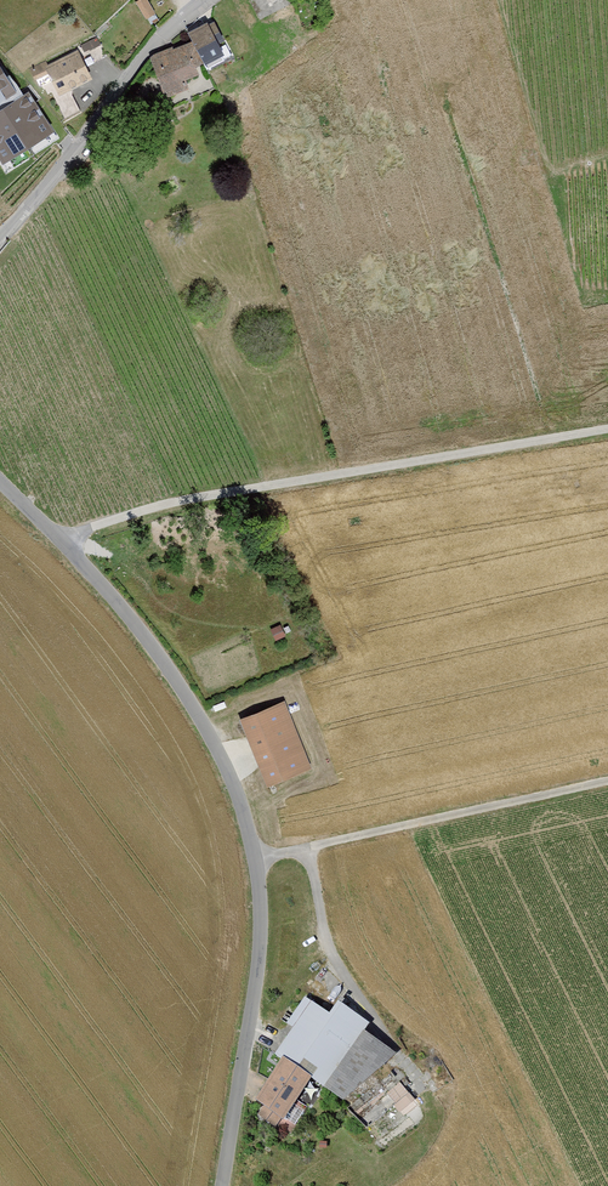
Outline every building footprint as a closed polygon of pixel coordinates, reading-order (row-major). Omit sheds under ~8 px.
[(145,16),(154,12),(150,0),(139,0),(145,16)] [(212,24),(194,34),(209,63),(228,53),(212,24)] [(188,39),(151,54),(165,88),(201,74),(188,39)] [(80,49),(49,65),(65,94),(96,78),(80,49)] [(14,90),(18,87),(0,61),(0,100),(14,90)] [(18,87),(14,90),(0,100),(0,147),(6,156),(46,127),(18,87)] [(284,701),(240,719),(266,785),(310,768),(284,701)] [(273,1055),(280,1059),(282,1057),(311,1077),(309,1080),(342,1101),(395,1054),(363,1032),(369,1023),(336,1002),(328,1013),(310,1001),(273,1055)] [(311,1077),(282,1057),(280,1059),(253,1100),(263,1107),(257,1115),(274,1127),(280,1119),(282,1120),(309,1080),(311,1077)] [(402,1110),(415,1096),(399,1081),(386,1094),(402,1110)] [(359,1112),(367,1123),(394,1103),(386,1093),(359,1112)]
